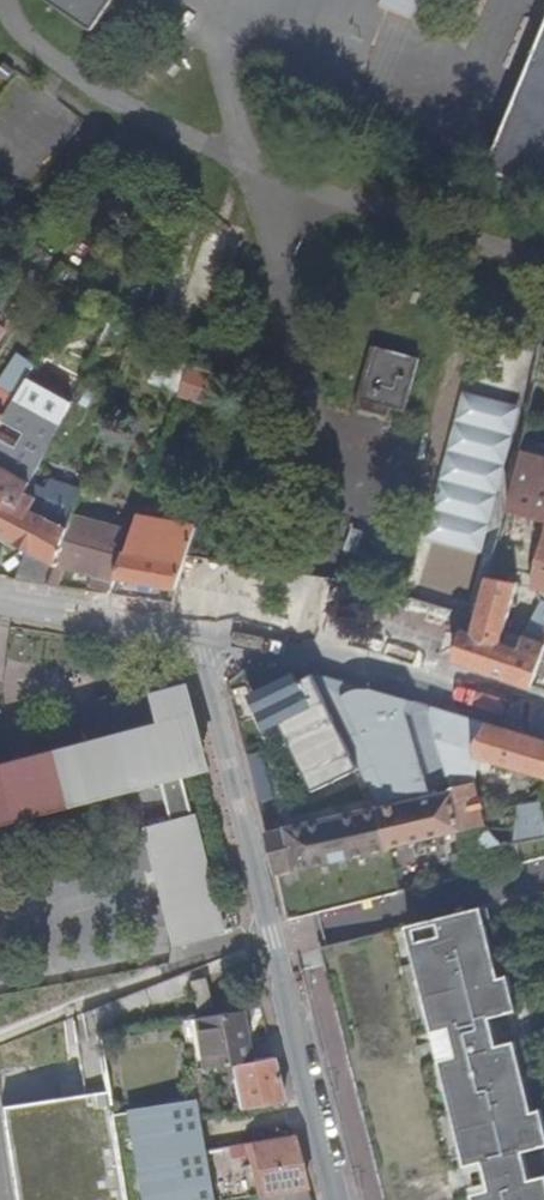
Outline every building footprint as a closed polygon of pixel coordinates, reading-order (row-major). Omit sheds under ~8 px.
[(98,29),(118,0),(56,0),(98,29)] [(487,169),(543,192),(543,32),(487,169)] [(176,189),(157,179),(150,192),(169,202),(176,189)] [(137,330),(142,316),(132,312),(128,324),(133,326),(132,328),(137,330)] [(362,398),(391,406),(406,410),(420,357),(377,345),(362,398)] [(11,406),(37,362),(28,356),(25,360),(17,355),(0,381),(0,424),(11,406)] [(146,390),(178,400),(179,396),(189,368),(156,358),(146,390)] [(217,376),(189,368),(179,396),(209,405),(217,376)] [(388,416),(391,406),(362,398),(359,408),(388,416)] [(11,406),(0,424),(0,510),(6,497),(19,504),(30,483),(45,455),(56,433),(11,406)] [(521,467),(517,483),(510,513),(543,521),(543,472),(521,467)] [(0,510),(0,535),(3,536),(20,546),(28,551),(56,567),(69,529),(74,515),(82,492),(52,482),(47,491),(30,483),(19,504),(6,497),(0,510)] [(102,577),(115,527),(74,515),(69,529),(56,567),(50,585),(59,586),(66,568),(92,575),(102,577)] [(153,590),(174,593),(187,558),(194,534),(135,524),(132,532),(116,581),(115,583),(144,588),(143,594),(152,596),(153,590)] [(102,577),(116,581),(132,532),(115,527),(102,577)] [(0,541),(0,542),(17,551),(20,546),(3,536),(0,541)] [(533,588),(543,591),(543,545),(533,588)] [(28,551),(16,579),(50,585),(56,567),(28,551)] [(116,581),(102,577),(92,575),(88,591),(111,595),(115,583),(116,581)] [(526,637),(524,636),(519,649),(501,643),(505,630),(518,584),(489,577),(483,601),(483,603),(475,635),(464,632),(455,659),(490,672),(532,687),(538,670),(543,654),(543,642),(526,637)] [(526,637),(543,642),(543,604),(526,637)] [(519,649),(524,636),(505,630),(501,643),(519,649)] [(360,769),(314,674),(254,664),(244,672),(255,694),(248,697),(265,732),(281,724),(314,792),(360,769)] [(390,848),(464,831),(454,789),(433,717),(434,710),(419,710),(420,702),(375,688),(344,679),(314,674),(360,769),(378,807),(390,848)] [(160,780),(172,823),(144,830),(173,944),(222,932),(194,817),(192,818),(181,774),(203,769),(181,686),(110,704),(106,705),(112,725),(84,732),(83,732),(85,741),(0,763),(0,821),(160,780)] [(75,714),(84,732),(112,725),(106,705),(110,704),(106,698),(76,709),(75,714)] [(419,710),(434,710),(435,707),(420,702),(419,710)] [(482,757),(516,768),(525,735),(499,727),(435,707),(434,710),(433,717),(454,789),(464,831),(476,827),(481,849),(504,843),(487,824),(477,781),(482,757)] [(516,768),(532,773),(541,739),(525,735),(516,768)] [(543,776),(543,740),(541,739),(532,773),(543,776)] [(516,843),(543,837),(543,802),(520,805),(516,839),(516,843)] [(377,851),(390,848),(378,807),(267,833),(278,874),(281,873),(298,870),(377,851)] [(477,1199),(543,1199),(543,1171),(533,1174),(526,1147),(543,1143),(517,1038),(500,1042),(494,1016),(510,1011),(485,908),(409,926),(477,1199)] [(216,1008),(208,980),(193,984),(200,1011),(216,1008)] [(194,1018),(203,1069),(211,1067),(232,1063),(251,1060),(242,1010),(194,1018)] [(239,1102),(240,1108),(285,1101),(274,1056),(251,1060),(232,1063),(237,1094),(231,1095),(233,1103),(239,1102)] [(218,1112),(211,1067),(203,1069),(188,1071),(192,1096),(193,1103),(196,1116),(218,1112)] [(112,1115),(107,1082),(2,1107),(15,1199),(126,1199),(112,1115)] [(124,1106),(125,1113),(193,1103),(192,1096),(124,1106)] [(203,1158),(201,1149),(196,1116),(193,1103),(125,1113),(139,1199),(209,1199),(203,1158)] [(256,1185),(258,1193),(306,1186),(294,1136),(252,1141),(263,1184),(256,1185)] [(260,1199),(310,1199),(306,1186),(258,1193),(260,1199)]
